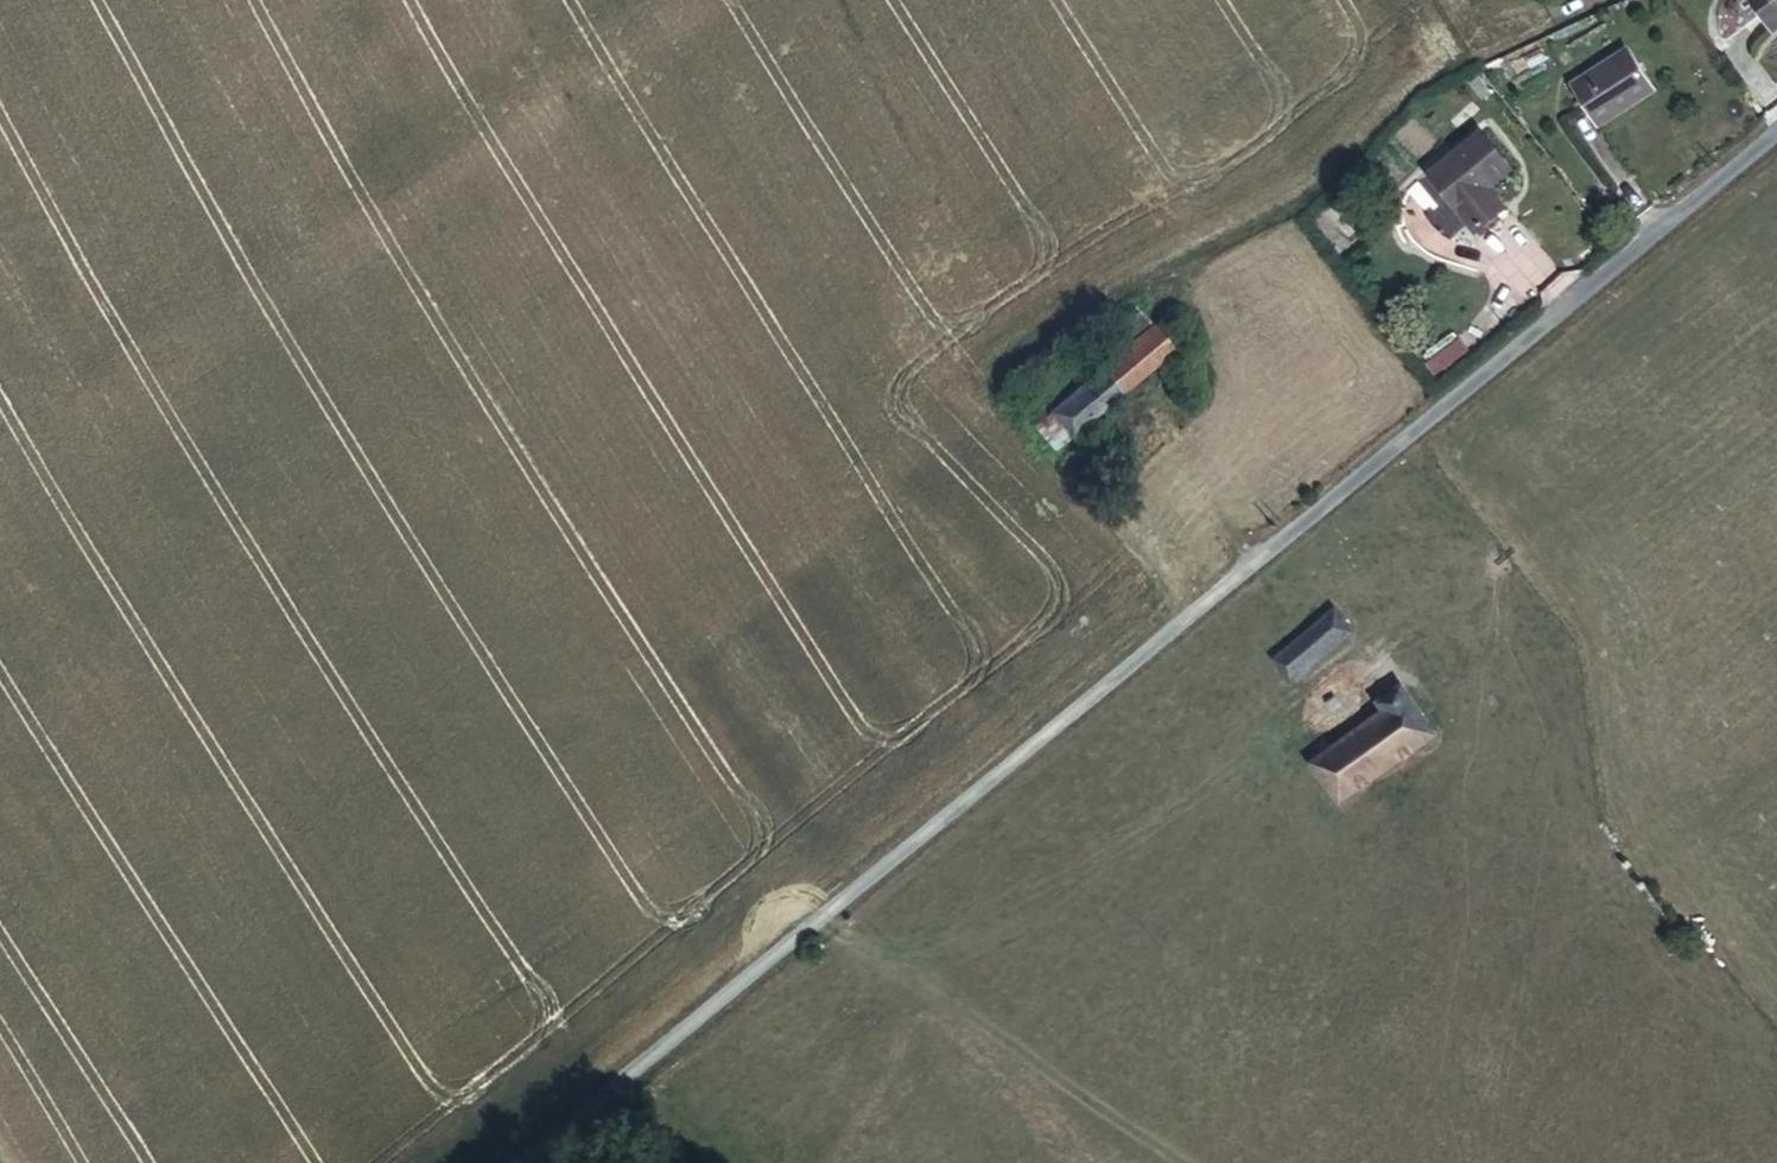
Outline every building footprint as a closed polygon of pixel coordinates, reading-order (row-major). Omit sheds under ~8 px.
[(1763,29),(1776,20),(1776,0),(1745,0),(1763,29)] [(1618,45),(1564,89),(1599,130),(1652,85),(1618,45)] [(1479,133),(1428,176),(1475,233),(1504,208),(1487,188),(1509,169),(1479,133)] [(1153,330),(1053,414),(1073,436),(1172,353),(1153,330)] [(1435,375),(1469,352),(1458,337),(1424,360),(1435,375)] [(1335,608),(1265,661),(1286,689),(1356,634),(1335,608)] [(1379,709),(1307,759),(1336,801),(1434,732),(1397,680),(1372,698),(1379,709)]
